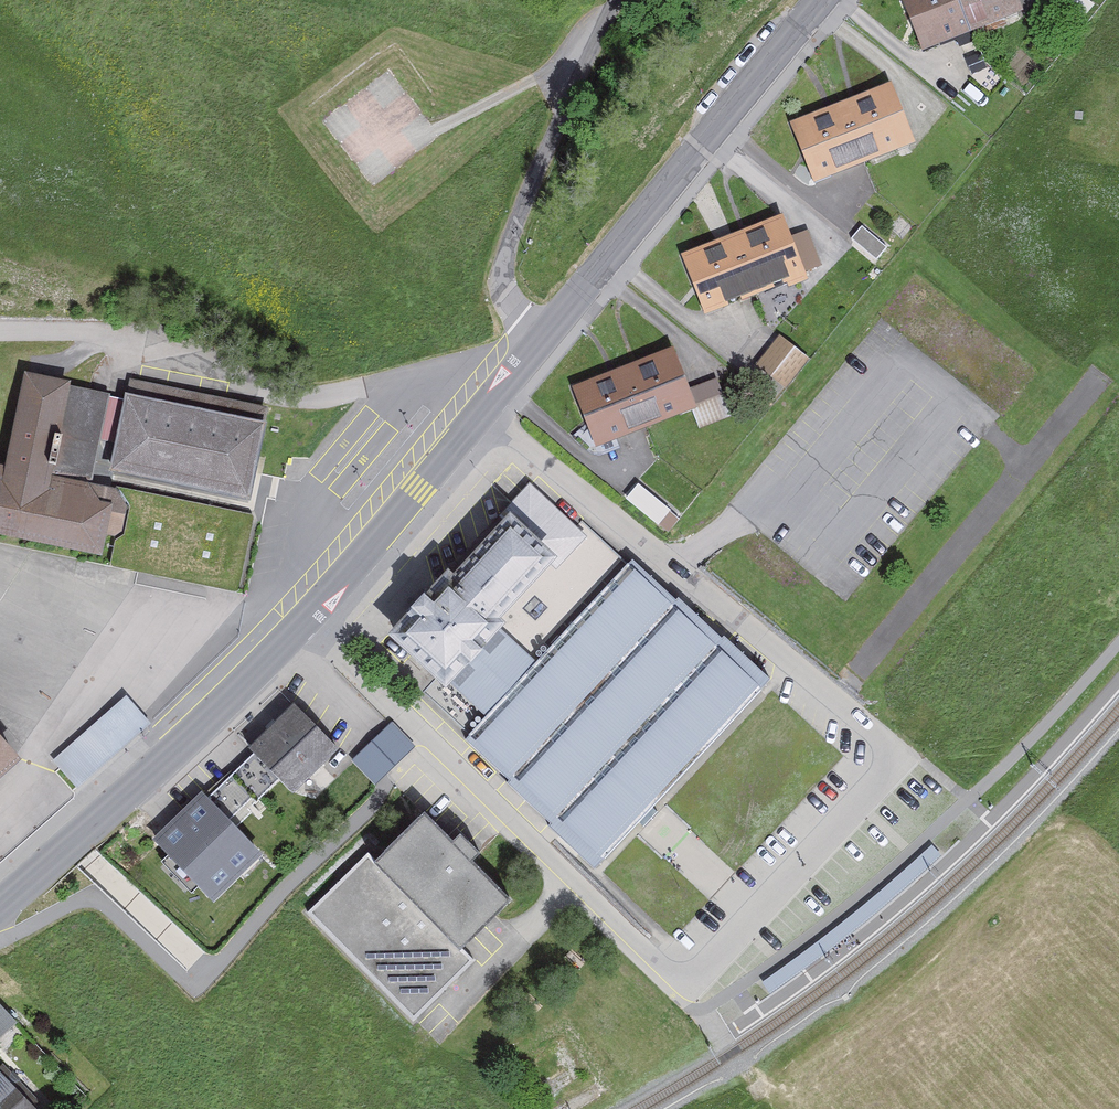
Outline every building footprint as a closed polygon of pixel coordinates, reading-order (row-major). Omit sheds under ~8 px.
[(923,48),(971,29),(959,0),(904,0),(923,48)] [(971,29),(1019,11),(1014,0),(959,0),(971,29)] [(889,87),(840,106),(861,160),(910,140),(889,87)] [(840,106),(795,124),(815,177),(861,160),(840,106)] [(755,290),(801,272),(779,217),(733,235),(755,290)] [(706,309),(755,290),(733,235),(685,254),(706,309)] [(790,387),(816,357),(787,331),(760,361),(790,387)] [(671,351),(623,370),(645,424),(693,405),(671,351)] [(113,547),(126,487),(52,470),(72,377),(26,368),(6,459),(0,458),(0,525),(113,547)] [(623,370),(576,388),(598,443),(645,424),(623,370)] [(265,417),(126,387),(109,465),(248,495),(265,417)] [(392,640),(472,707),(537,636),(523,623),(601,539),(533,483),(501,521),(509,528),(454,590),(446,583),(392,640)] [(126,487),(113,547),(109,565),(239,593),(256,514),(126,487)] [(537,636),(472,707),(483,717),(469,733),(615,868),(780,690),(634,556),(627,563),(601,539),(523,623),(537,636)] [(132,692),(59,757),(83,784),(157,720),(132,692)] [(305,705),(250,757),(292,801),(347,749),(305,705)] [(376,786),(417,746),(393,721),(352,760),(376,786)] [(0,726),(0,766),(20,748),(0,726)] [(263,854),(202,792),(152,841),(213,902),(263,854)] [(417,1017),(535,907),(433,799),(315,910),(417,1017)] [(28,1018),(0,992),(0,1026),(11,1036),(28,1018)] [(6,1066),(0,1072),(0,1108),(48,1108),(6,1066)]
